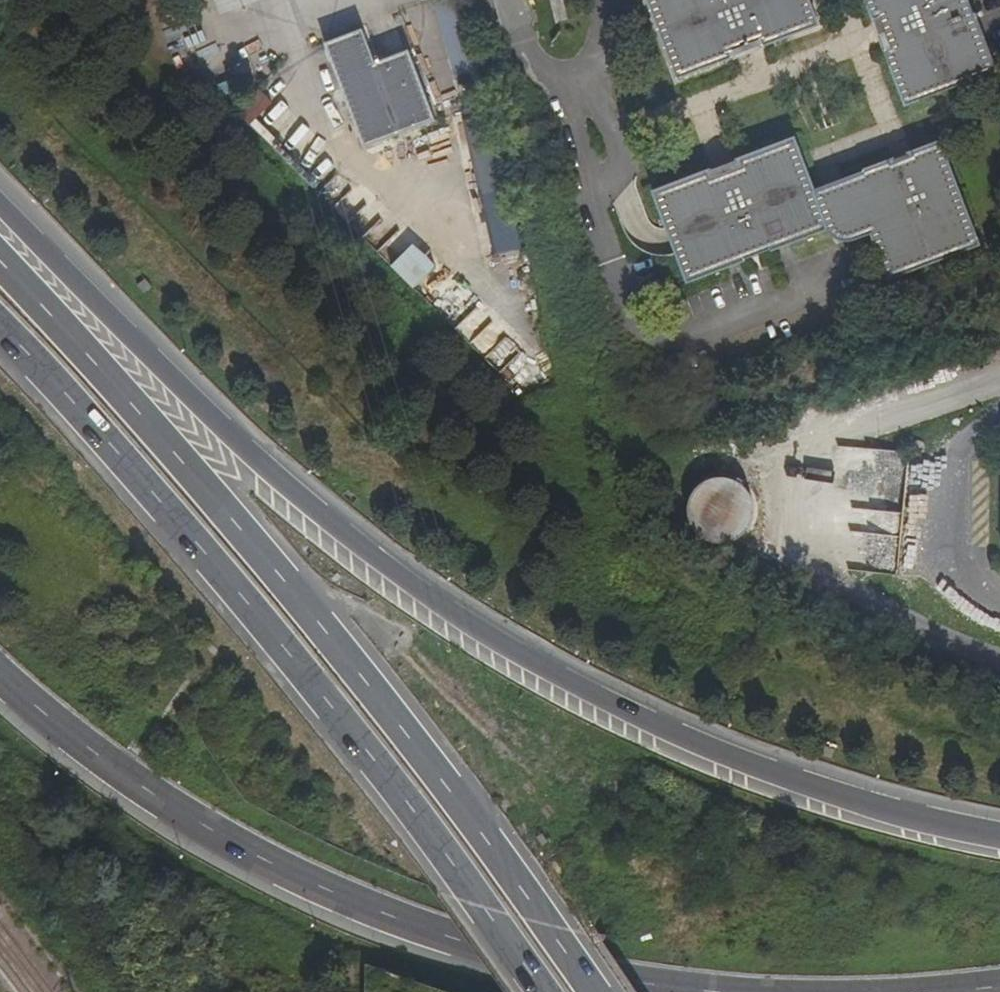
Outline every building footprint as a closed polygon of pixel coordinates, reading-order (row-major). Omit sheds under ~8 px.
[(216,17),(259,0),(210,0),(216,17)] [(554,23),(569,20),(565,0),(548,0),(554,23)] [(678,82),(822,26),(812,0),(648,0),(678,82)] [(906,108),(998,73),(971,0),(866,0),(906,108)] [(456,3),(439,8),(454,62),(471,58),(456,3)] [(372,64),(359,31),(322,45),(361,148),(434,121),(404,50),(372,64)] [(498,120),(471,125),(497,256),(523,251),(498,120)] [(829,232),(815,189),(796,138),(654,192),(668,228),(677,253),(689,284),(829,232)] [(942,143),(850,176),(872,234),(889,282),(981,248),(942,143)] [(850,176),(815,189),(829,232),(838,240),(845,242),(850,242),(856,241),(872,234),(850,176)] [(417,291),(440,267),(416,244),(393,268),(417,291)] [(898,570),(926,574),(942,462),(914,458),(898,570)] [(698,486),(703,544),(757,538),(751,481),(698,486)]
